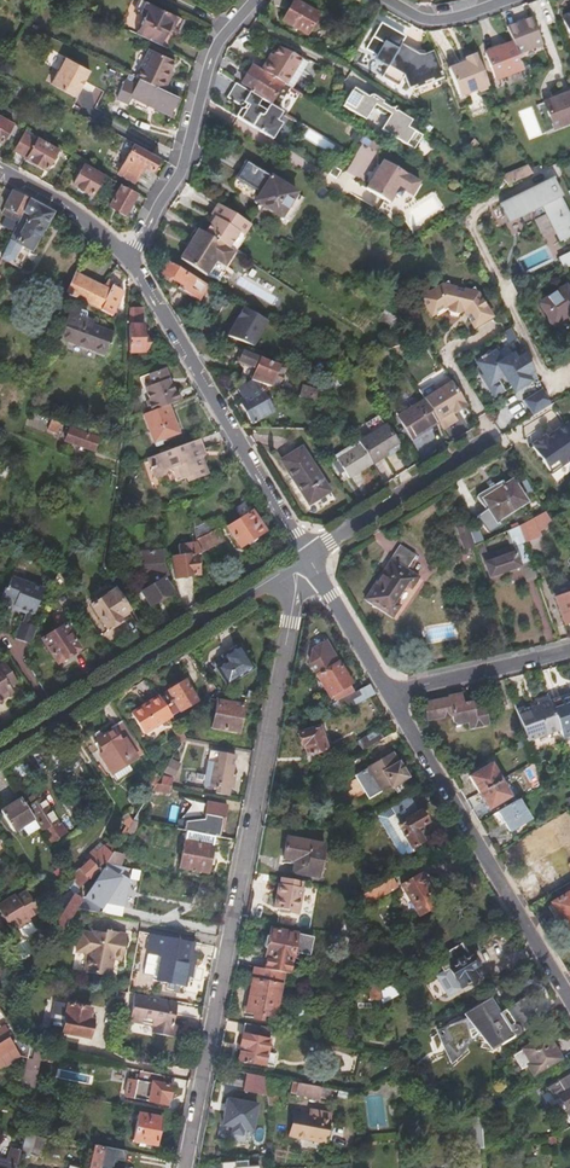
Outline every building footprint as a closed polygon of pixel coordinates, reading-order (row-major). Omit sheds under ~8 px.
[(135,34),(160,46),(168,28),(176,32),(181,21),(174,17),(175,15),(142,0),(141,0),(135,12),(144,16),(135,34)] [(317,14),(294,1),(283,21),(306,34),(317,14)] [(542,45),(531,18),(507,27),(513,43),(517,55),(542,45)] [(496,80),(523,70),(517,55),(513,43),(486,53),(496,80)] [(442,74),(433,52),(423,56),(416,54),(400,45),(397,51),(439,75),(442,74)] [(267,61),(262,71),(290,88),(292,90),(301,76),(309,62),(279,47),(274,56),(270,63),(267,61)] [(147,49),(134,77),(139,79),(163,90),(168,79),(165,77),(168,70),(172,61),(147,49)] [(439,75),(397,51),(382,77),(399,86),(405,76),(409,87),(439,75)] [(482,92),(490,89),(477,55),(466,59),(468,63),(463,65),(462,64),(449,69),(460,97),(478,91),(480,92),(482,92)] [(87,70),(63,57),(48,84),(72,97),(87,70)] [(251,92),(236,83),(227,97),(240,105),(241,109),(236,118),(272,140),(282,124),(277,121),(282,113),(277,109),(290,88),(262,71),(253,65),(241,84),(252,90),(251,92)] [(312,82),(301,76),(292,90),(303,96),(312,82)] [(163,90),(139,79),(136,86),(124,81),(119,92),(131,97),(133,93),(157,105),(155,110),(169,115),(177,97),(163,90)] [(354,88),(343,106),(366,120),(375,104),(379,106),(377,109),(378,110),(382,113),(385,114),(387,112),(390,114),(381,129),(409,147),(417,133),(407,127),(411,120),(396,111),(393,111),(393,108),(391,108),(382,103),(383,101),(373,95),(370,95),(369,96),(368,97),(354,88)] [(133,93),(131,97),(155,110),(157,105),(133,93)] [(544,102),(554,129),(569,123),(569,93),(544,102)] [(0,115),(0,143),(1,144),(13,122),(0,115)] [(365,134),(348,124),(343,132),(359,143),(360,140),(365,134)] [(23,128),(12,149),(25,157),(27,158),(46,169),(58,148),(23,128)] [(383,145),(365,134),(360,140),(379,152),(383,145)] [(158,158),(134,144),(118,173),(133,182),(142,165),(151,170),(158,158)] [(550,148),(543,151),(545,157),(553,155),(550,148)] [(420,183),(384,161),(375,175),(377,176),(374,181),(372,180),(366,190),(381,199),(374,209),(391,219),(398,209),(390,204),(395,195),(400,198),(404,192),(406,193),(415,192),(420,183)] [(246,162),(236,178),(244,184),(239,192),(281,218),(297,191),(270,175),(269,177),(246,162)] [(102,173),(84,163),(73,184),(91,194),(102,173)] [(520,180),(530,176),(526,166),(516,171),(520,180)] [(501,177),(508,186),(520,180),(516,171),(501,177)] [(130,203),(137,192),(121,183),(109,204),(125,213),(128,208),(130,203)] [(12,231),(27,199),(13,191),(2,213),(6,216),(2,225),(12,231)] [(43,230),(52,213),(27,199),(12,231),(2,254),(1,256),(22,267),(42,229),(43,230)] [(211,225),(205,233),(228,247),(238,232),(243,235),(249,225),(217,205),(210,216),(214,219),(211,225)] [(205,233),(197,228),(179,257),(217,282),(235,253),(204,235),(205,233)] [(228,247),(236,252),(245,237),(243,235),(238,232),(228,247)] [(204,235),(235,253),(236,252),(228,247),(205,233),(204,235)] [(565,267),(569,265),(569,250),(559,255),(565,267)] [(205,283),(166,262),(159,276),(168,282),(169,280),(178,285),(176,289),(195,300),(205,283)] [(110,291),(104,288),(75,274),(66,292),(102,310),(110,291)] [(426,308),(432,316),(446,307),(447,307),(447,309),(449,312),(458,314),(462,312),(462,310),(464,311),(475,327),(492,315),(474,287),(468,290),(450,287),(447,282),(418,300),(423,309),(426,308)] [(566,286),(539,303),(554,325),(569,315),(569,291),(566,286)] [(102,310),(111,315),(123,291),(121,291),(122,288),(119,287),(117,290),(112,287),(110,291),(102,310)] [(103,353),(111,332),(85,322),(86,319),(86,317),(86,315),(85,313),(79,311),(80,307),(71,304),(66,316),(66,315),(58,337),(103,353)] [(142,308),(129,309),(129,353),(144,352),(144,343),(151,342),(147,335),(143,335),(142,308)] [(237,327),(231,336),(259,348),(274,322),(249,309),(243,321),(239,327),(237,327)] [(116,318),(125,322),(125,315),(118,311),(116,318)] [(533,371),(525,354),(516,359),(513,353),(501,361),(495,350),(476,362),(483,373),(490,384),(497,380),(504,376),(514,391),(530,381),(527,376),(533,371)] [(256,368),(251,381),(251,382),(256,383),(276,390),(284,368),(243,351),(240,359),(242,363),(256,368)] [(168,404),(182,399),(179,389),(175,390),(173,382),(170,383),(164,365),(149,371),(153,381),(149,384),(147,387),(147,391),(149,397),(146,399),(151,411),(168,404)] [(438,420),(439,421),(453,411),(455,414),(467,406),(448,376),(433,386),(435,390),(423,398),(424,400),(438,420)] [(256,383),(251,382),(239,389),(244,399),(240,401),(252,423),(273,411),(263,393),(261,393),(256,383)] [(301,397),(322,403),(320,392),(304,389),(301,397)] [(541,390),(523,401),(532,416),(550,405),(541,390)] [(412,439),(438,420),(424,400),(398,417),(412,439)] [(177,433),(168,404),(151,411),(143,414),(153,442),(177,433)] [(59,424),(60,422),(52,419),(48,430),(56,433),(58,428),(61,429),(62,425),(59,424)] [(568,423),(553,433),(554,435),(548,441),(546,438),(532,448),(552,474),(568,462),(569,465),(569,426),(568,423)] [(372,463),(372,464),(386,455),(384,453),(397,444),(385,425),(358,442),(372,463)] [(93,451),(97,438),(70,428),(66,441),(93,451)] [(203,451),(199,440),(148,458),(154,478),(164,475),(168,470),(173,472),(176,481),(190,477),(191,481),(204,477),(196,453),(203,451)] [(349,478),(372,463),(358,442),(335,458),(337,461),(333,464),(339,473),(344,470),(349,478)] [(384,453),(386,455),(388,459),(394,455),(392,452),(399,447),(397,444),(384,453)] [(301,448),(281,461),(308,504),(329,491),(301,448)] [(211,474),(203,451),(196,453),(204,477),(211,474)] [(13,472),(0,465),(0,474),(10,479),(13,472)] [(501,481),(477,496),(481,503),(484,500),(497,520),(526,501),(513,480),(504,485),(501,481)] [(239,547),(265,531),(256,515),(251,517),(249,513),(227,526),(239,547)] [(522,524),(527,540),(544,534),(543,527),(554,523),(551,519),(546,513),(522,524)] [(197,541),(217,529),(218,529),(212,518),(195,528),(197,541)] [(471,532),(468,525),(457,529),(460,536),(471,532)] [(521,564),(531,560),(519,525),(507,531),(513,548),(485,557),(491,575),(521,565),(521,564)] [(202,552),(202,553),(224,540),(217,529),(197,541),(197,542),(202,552)] [(465,549),(476,545),(471,532),(460,536),(465,549)] [(198,553),(202,552),(197,542),(179,545),(180,556),(172,557),(175,578),(201,574),(198,553)] [(412,556),(399,547),(365,600),(391,616),(398,605),(395,603),(406,586),(410,588),(417,577),(404,569),(412,556)] [(137,551),(136,565),(160,563),(160,551),(137,551)] [(163,577),(167,575),(161,563),(160,563),(136,565),(144,580),(146,579),(150,585),(163,577)] [(14,609),(15,605),(35,613),(44,589),(12,577),(8,587),(6,586),(0,601),(0,604),(14,609)] [(171,590),(163,577),(150,585),(141,591),(149,605),(171,590)] [(92,593),(97,601),(109,593),(104,585),(92,593)] [(104,626),(130,609),(116,589),(109,593),(97,601),(91,605),(104,626)] [(569,622),(569,592),(556,596),(565,623),(569,622)] [(27,615),(24,622),(29,624),(32,616),(33,617),(35,613),(15,605),(14,609),(27,615)] [(15,637),(31,644),(37,627),(29,624),(24,622),(22,621),(15,637)] [(69,657),(80,649),(65,624),(42,639),(55,660),(66,653),(69,657)] [(335,701),(354,691),(349,684),(350,683),(326,641),(313,649),(309,664),(328,696),(331,695),(335,701)] [(226,685),(252,668),(238,645),(222,656),(225,662),(216,668),(226,685)] [(11,690),(0,672),(0,697),(11,690)] [(185,680),(160,696),(172,716),(197,700),(185,680)] [(344,710),(374,694),(368,685),(340,700),(344,710)] [(237,733),(244,696),(219,691),(211,728),(237,733)] [(460,695),(424,702),(428,720),(452,716),(452,717),(452,719),(453,720),(454,721),(455,721),(455,722),(467,720),(468,727),(487,723),(482,703),(474,704),(474,699),(461,701),(460,695)] [(562,738),(569,735),(569,695),(550,702),(560,730),(562,738)] [(172,716),(160,696),(149,702),(150,704),(145,708),(143,705),(132,713),(144,734),(172,716)] [(517,713),(525,737),(527,741),(560,730),(550,702),(549,698),(537,702),(538,707),(530,709),(517,713)] [(291,717),(294,722),(303,717),(300,712),(291,717)] [(132,736),(124,722),(114,729),(121,741),(125,738),(126,739),(132,736)] [(307,756),(326,748),(318,726),(298,734),(301,746),(303,745),(307,756)] [(181,743),(185,737),(179,728),(173,732),(181,743)] [(121,741),(114,729),(103,736),(102,734),(96,738),(97,740),(96,741),(102,753),(99,755),(114,779),(132,769),(129,764),(137,758),(131,748),(137,744),(132,736),(126,739),(125,738),(121,741)] [(363,750),(380,740),(383,738),(378,730),(358,742),(363,750)] [(385,748),(400,739),(395,730),(383,738),(380,740),(385,748)] [(385,757),(383,753),(376,758),(378,761),(354,776),(368,799),(390,785),(391,786),(406,777),(392,753),(385,757)] [(215,795),(227,797),(234,761),(221,759),(220,764),(208,762),(204,784),(216,787),(215,795)] [(491,764),(469,777),(488,808),(509,796),(491,764)] [(173,773),(163,770),(159,778),(156,783),(170,786),(173,773)] [(156,783),(159,778),(155,773),(149,782),(154,786),(156,783)] [(169,794),(170,786),(156,783),(154,786),(145,801),(152,804),(158,792),(169,794)] [(41,799),(38,793),(28,800),(31,805),(28,807),(51,841),(66,831),(60,822),(59,823),(42,798),(41,799)] [(418,811),(408,796),(376,815),(402,858),(413,851),(412,848),(423,840),(416,829),(427,821),(420,810),(418,811)] [(38,827),(20,799),(0,811),(13,831),(21,826),(27,835),(38,827)] [(214,836),(220,837),(227,804),(207,800),(200,834),(214,836)] [(517,801),(494,814),(501,827),(505,824),(509,831),(528,820),(517,801)] [(140,822),(133,820),(126,832),(133,834),(140,822)] [(214,836),(200,834),(186,831),(180,867),(207,873),(214,836)] [(531,836),(514,846),(526,866),(542,855),(531,836)] [(318,878),(324,844),(287,837),(283,858),(294,860),(292,873),(318,878)] [(106,863),(113,852),(115,848),(108,842),(96,853),(93,850),(85,857),(88,860),(77,872),(72,866),(66,871),(71,878),(84,897),(106,863)] [(106,863),(120,866),(124,855),(113,852),(106,863)] [(120,876),(123,867),(120,866),(106,863),(84,897),(76,909),(83,911),(96,914),(120,876)] [(66,871),(62,864),(58,866),(62,874),(66,871)] [(417,916),(439,901),(437,885),(440,883),(438,879),(435,882),(421,872),(399,886),(417,916)] [(398,886),(392,877),(365,895),(370,904),(398,886)] [(61,933),(67,923),(76,909),(84,897),(71,878),(66,881),(74,895),(59,920),(56,916),(52,919),(61,933)] [(300,886),(300,882),(280,878),(280,881),(278,881),(273,909),(288,912),(288,914),(296,916),(302,886),(300,886)] [(26,891),(17,897),(16,895),(0,905),(0,912),(11,930),(21,923),(23,926),(31,921),(30,917),(38,911),(26,891)] [(545,905),(560,930),(564,927),(567,932),(569,930),(569,891),(551,902),(550,901),(545,905)] [(73,928),(83,911),(76,909),(67,923),(73,928)] [(283,972),(288,973),(295,933),(270,928),(268,937),(267,936),(264,947),(265,948),(263,957),(268,958),(266,969),(283,972)] [(84,973),(110,978),(115,953),(123,954),(126,935),(110,933),(110,935),(92,933),(92,935),(80,933),(76,953),(87,955),(84,973)] [(192,943),(151,935),(147,953),(161,956),(157,981),(185,986),(186,977),(190,977),(194,953),(191,953),(192,943)] [(470,955),(462,942),(435,958),(443,971),(448,968),(460,988),(477,977),(472,969),(478,965),(472,954),(470,955)] [(283,972),(266,969),(254,967),(245,1011),(253,1013),(252,1018),(262,1020),(263,1014),(275,1016),(283,972)] [(395,974),(384,969),(381,977),(392,982),(395,974)] [(380,991),(382,1002),(399,993),(393,983),(380,991)] [(173,1026),(175,1016),(169,1015),(172,1001),(134,994),(129,1021),(154,1027),(153,1034),(175,1039),(177,1027),(173,1026)] [(498,1014),(488,997),(462,1014),(464,1017),(458,1019),(453,1021),(449,1024),(445,1026),(441,1030),(438,1034),(432,1043),(436,1057),(444,1053),(449,1063),(471,1039),(479,1042),(482,1040),(488,1050),(511,1035),(513,1035),(515,1035),(517,1034),(518,1033),(518,1031),(518,1029),(521,1027),(509,1007),(498,1014)] [(50,1030),(88,1038),(91,1020),(88,1020),(90,1008),(55,1001),(50,1030)] [(175,1016),(177,1003),(172,1001),(169,1015),(175,1016)] [(266,1052),(270,1028),(244,1023),(239,1045),(242,1046),(239,1060),(263,1065),(263,1062),(271,1064),(273,1053),(266,1052)] [(16,1056),(17,1054),(16,1051),(27,1044),(17,1038),(8,1024),(1,1029),(1,1027),(0,1028),(0,1066),(2,1064),(6,1066),(13,1061),(13,1058),(16,1056)] [(354,1028),(344,1026),(342,1042),(352,1044),(354,1028)] [(532,1074),(560,1058),(546,1034),(522,1049),(529,1062),(526,1064),(532,1074)] [(24,1086),(33,1087),(39,1060),(40,1052),(27,1044),(16,1051),(17,1054),(16,1056),(27,1057),(22,1082),(24,1086)] [(48,1061),(49,1053),(40,1052),(39,1060),(48,1061)] [(168,1100),(173,1078),(141,1071),(139,1080),(129,1078),(126,1097),(165,1104),(166,1099),(168,1100)] [(546,1086),(554,1098),(557,1096),(569,1117),(569,1071),(546,1086)] [(243,1091),(266,1095),(265,1077),(246,1073),(243,1091)] [(266,1095),(266,1105),(276,1104),(275,1079),(265,1077),(266,1095)] [(296,1093),(319,1097),(321,1088),(298,1083),(296,1093)] [(333,1100),(335,1091),(321,1088),(319,1097),(333,1100)] [(256,1106),(226,1100),(221,1126),(231,1128),(229,1134),(240,1136),(241,1130),(251,1132),(256,1106)] [(483,1147),(481,1119),(475,1116),(462,1110),(464,1148),(483,1147)] [(324,1142),(330,1114),(323,1112),(322,1118),(295,1113),(290,1135),(324,1142)] [(154,1145),(159,1118),(138,1114),(133,1140),(154,1145)] [(40,1156),(44,1138),(36,1136),(31,1154),(40,1156)] [(20,1147),(8,1144),(4,1156),(0,1155),(0,1167),(14,1167),(20,1147)] [(104,1147),(93,1145),(86,1167),(99,1167),(104,1147)]
